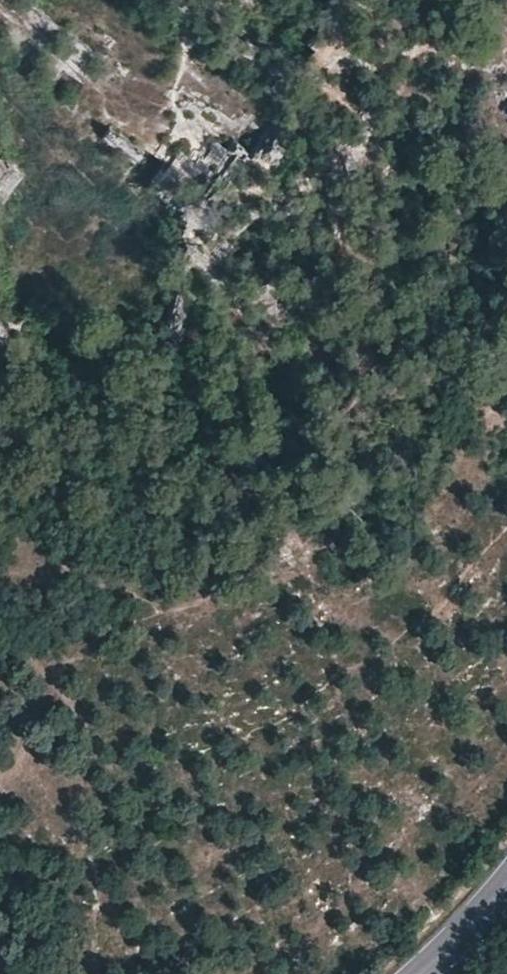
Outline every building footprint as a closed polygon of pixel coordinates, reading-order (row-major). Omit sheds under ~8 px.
[(100,136),(131,153),(137,141),(106,125),(100,136)]
